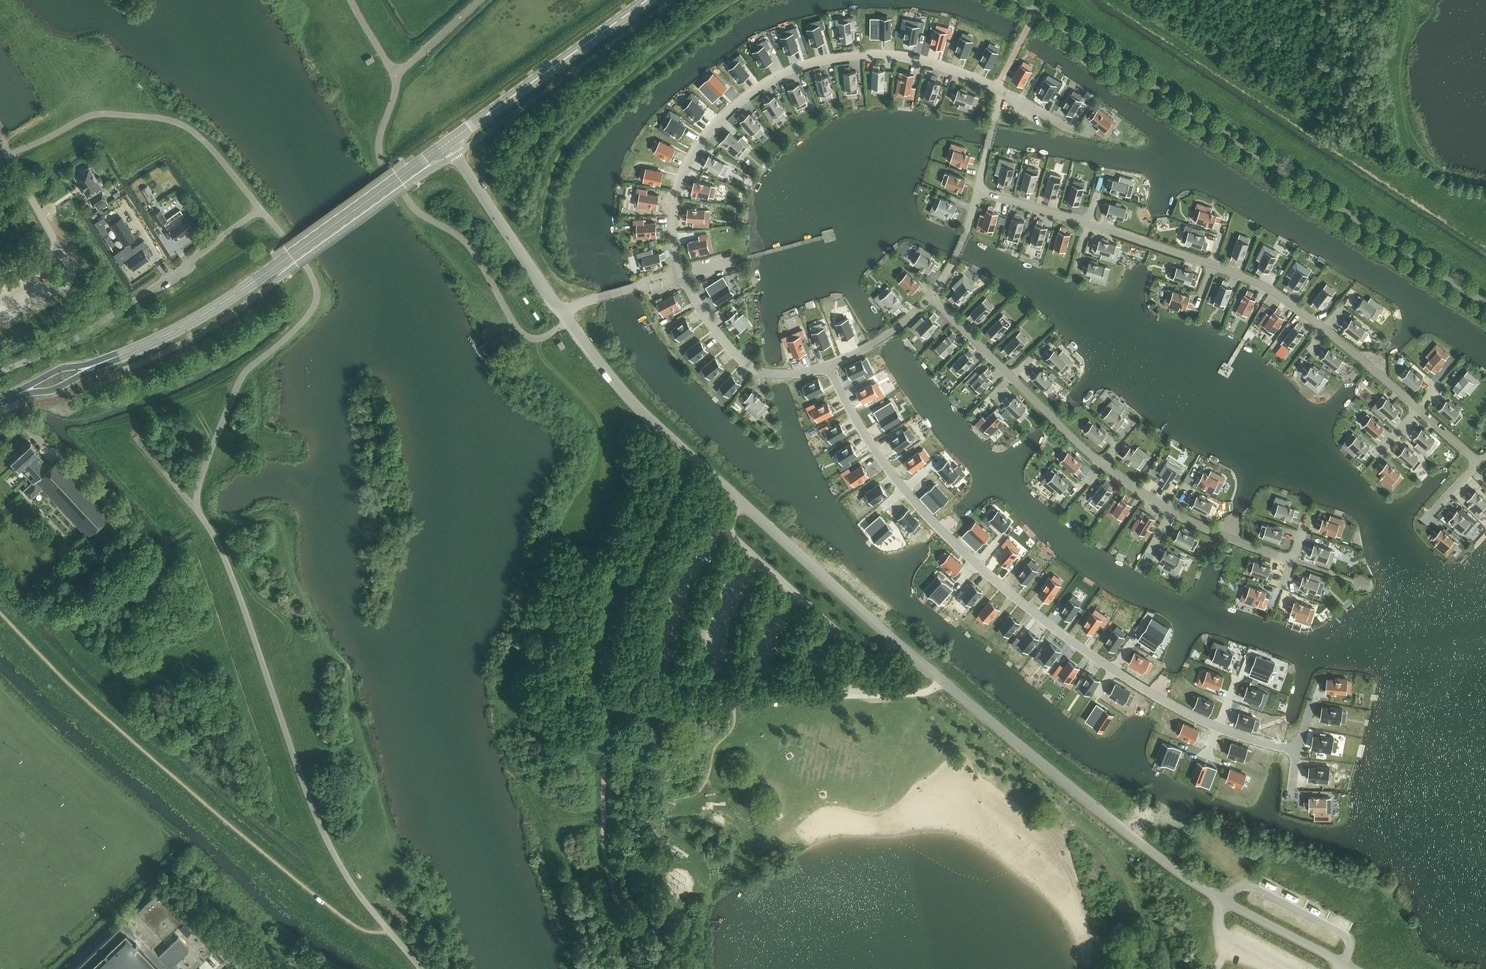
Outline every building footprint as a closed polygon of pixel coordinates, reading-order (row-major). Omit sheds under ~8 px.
[(881,19),(871,19),(871,38),(891,38),(891,23),(881,23),(881,19)] [(851,28),(855,27),(854,21),(836,23),(838,41),(853,40),(851,28)] [(907,24),(904,41),(916,43),(919,26),(907,24)] [(819,26),(808,29),(813,45),(824,42),(819,26)] [(935,30),(931,46),(942,49),(946,33),(935,30)] [(793,34),(782,37),(787,53),(798,49),(793,34)] [(961,37),(955,53),(966,57),(972,41),(961,37)] [(764,46),(754,52),(762,67),(772,61),(764,46)] [(987,47),(979,62),(990,67),(998,52),(987,47)] [(376,63),(373,59),(367,64),(370,68),(376,63)] [(739,61),(730,69),(730,70),(740,82),(749,75),(739,61)] [(1021,65),(1012,80),(1023,86),(1031,71),(1021,65)] [(844,72),(846,89),(858,88),(856,71),(844,72)] [(873,71),(872,87),(884,88),(885,71),(873,71)] [(912,87),(914,75),(900,72),(896,91),(915,94),(916,88),(912,87)] [(816,79),(820,95),(832,92),(828,76),(816,79)] [(707,81),(700,88),(714,101),(727,87),(717,77),(710,84),(707,81)] [(924,95),(935,99),(941,83),(929,79),(924,95)] [(1045,79),(1037,94),(1048,100),(1056,85),(1045,79)] [(799,85),(788,89),(795,105),(806,100),(799,85)] [(1055,89),(1047,103),(1059,109),(1066,95),(1055,89)] [(959,90),(955,101),(970,107),(974,95),(959,90)] [(1071,94),(1062,108),(1072,115),(1081,101),(1071,94)] [(765,103),(774,117),(784,111),(775,96),(770,100),(765,103)] [(692,100),(684,109),(697,120),(705,111),(692,100)] [(1097,131),(1102,134),(1114,120),(1099,109),(1090,120),(1100,127),(1097,131)] [(750,114),(741,122),(752,134),(761,126),(750,114)] [(672,118),(665,128),(680,137),(686,127),(672,118)] [(720,143),(734,155),(746,141),(742,137),(739,140),(730,133),(720,143)] [(660,141),(655,152),(670,159),(675,149),(660,141)] [(955,150),(951,161),(967,166),(971,155),(955,150)] [(710,155),(704,166),(719,174),(724,163),(710,155)] [(998,181),(1010,184),(1015,168),(1003,165),(998,181)] [(79,172),(80,173),(75,176),(80,184),(78,184),(82,190),(83,189),(87,196),(89,196),(91,199),(90,200),(94,206),(106,198),(102,192),(101,192),(99,189),(101,187),(89,168),(87,169),(86,168),(79,172)] [(647,169),(644,181),(660,184),(663,172),(647,169)] [(1026,171),(1021,187),(1033,191),(1038,175),(1026,171)] [(946,185),(961,191),(965,179),(950,174),(946,185)] [(1044,194),(1056,197),(1061,181),(1049,178),(1044,194)] [(1110,191),(1126,196),(1129,184),(1113,179),(1110,191)] [(695,181),(692,193),(708,197),(711,185),(695,181)] [(1068,201),(1079,204),(1084,188),(1072,185),(1068,201)] [(638,207),(657,209),(659,195),(647,194),(647,189),(641,189),(638,207)] [(941,198),(936,209),(952,216),(957,205),(941,198)] [(1107,215),(1123,220),(1126,208),(1110,204),(1107,215)] [(688,221),(704,222),(705,210),(688,209),(688,221)] [(1200,209),(1197,221),(1212,226),(1216,215),(1200,209)] [(161,210),(153,215),(159,225),(163,223),(167,220),(166,219),(161,210)] [(167,220),(163,223),(166,226),(175,240),(193,228),(183,214),(180,210),(166,219),(167,220)] [(987,210),(982,226),(994,230),(998,214),(987,210)] [(103,217),(94,223),(98,228),(103,224),(106,222),(103,217)] [(121,217),(111,224),(125,246),(114,255),(120,265),(126,261),(132,270),(149,258),(148,257),(153,253),(143,240),(132,248),(129,243),(135,238),(121,217)] [(1008,234),(1020,237),(1024,221),(1013,218),(1008,234)] [(656,237),(656,223),(644,223),(644,219),(637,220),(638,238),(656,237)] [(1031,241),(1043,244),(1047,228),(1036,225),(1031,241)] [(1059,231),(1054,247),(1066,251),(1070,235),(1059,231)] [(1189,231),(1185,242),(1201,248),(1205,236),(1189,231)] [(699,235),(700,239),(689,242),(692,256),(710,252),(706,234),(699,235)] [(108,236),(104,238),(110,246),(113,244),(108,236)] [(1232,254),(1243,259),(1249,243),(1238,239),(1232,254)] [(1096,251),(1112,256),(1116,244),(1100,240),(1096,251)] [(1258,266),(1269,272),(1277,257),(1266,251),(1258,266)] [(659,253),(643,257),(646,269),(662,264),(659,253)] [(914,263),(915,263),(928,272),(935,262),(921,253),(914,263)] [(1086,273),(1102,278),(1105,266),(1089,262),(1086,273)] [(1177,267),(1174,278),(1189,284),(1193,272),(1177,267)] [(1288,282),(1298,289),(1308,276),(1298,269),(1288,282)] [(899,282),(912,292),(920,283),(907,272),(899,282)] [(964,282),(952,294),(961,303),(972,291),(964,282)] [(724,283),(710,292),(710,293),(716,303),(731,294),(724,284),(724,283)] [(1221,284),(1215,300),(1226,304),(1232,289),(1221,284)] [(1323,288),(1313,301),(1323,308),(1333,295),(1323,288)] [(882,298),(893,311),(902,303),(891,290),(882,298)] [(1174,291),(1170,302),(1186,307),(1190,296),(1174,291)] [(656,299),(664,316),(685,305),(679,292),(663,300),(661,297),(656,299)] [(1245,294),(1237,309),(1248,314),(1255,300),(1245,294)] [(1356,307),(1369,318),(1377,308),(1363,298),(1356,307)] [(971,313),(979,321),(991,310),(982,301),(971,313)] [(1274,311),(1264,324),(1274,331),(1284,318),(1274,311)] [(736,312),(726,320),(736,333),(746,326),(736,312)] [(918,328),(926,337),(938,325),(929,316),(918,328)] [(999,318),(987,330),(996,338),(1008,327),(999,318)] [(847,319),(836,324),(843,339),(854,334),(847,319)] [(1344,329),(1358,339),(1365,329),(1352,319),(1344,329)] [(686,320),(673,329),(680,339),(693,329),(686,320)] [(1284,339),(1293,346),(1303,333),(1294,326),(1284,339)] [(824,328),(813,333),(819,348),(830,344),(824,328)] [(936,347),(945,356),(957,344),(948,335),(936,347)] [(1004,347),(1013,355),(1025,344),(1016,335),(1004,347)] [(800,336),(789,341),(795,356),(806,352),(800,336)] [(701,339),(687,349),(694,358),(708,349),(701,339)] [(561,349),(565,346),(561,340),(557,343),(561,349)] [(1321,359),(1335,369),(1342,359),(1329,349),(1321,359)] [(1066,362),(1055,350),(1046,359),(1058,370),(1066,362)] [(1426,363),(1435,371),(1446,359),(1437,351),(1426,363)] [(953,364),(962,373),(974,361),(965,352),(953,364)] [(716,358),(703,368),(710,377),(723,367),(716,358)] [(862,360),(847,367),(852,378),(867,371),(862,360)] [(1311,366),(1304,375),(1317,385),(1324,376),(1311,366)] [(1402,378),(1415,389),(1423,380),(1410,369),(1402,378)] [(1052,382),(1040,370),(1032,379),(1044,390),(1052,382)] [(972,382),(980,391),(992,379),(984,371),(972,382)] [(1464,374),(1453,387),(1462,395),(1473,382),(1464,374)] [(732,375),(720,387),(729,395),(740,383),(732,375)] [(818,379),(804,386),(809,397),(824,390),(818,379)] [(872,384),(857,391),(863,402),(877,394),(872,384)] [(753,391),(745,401),(758,411),(765,402),(753,391)] [(1005,405),(1017,417),(1025,408),(1014,397),(1005,405)] [(1379,408),(1391,418),(1399,409),(1387,398),(1379,408)] [(1447,400),(1439,410),(1451,420),(1459,411),(1447,400)] [(890,401),(874,411),(884,428),(897,420),(892,411),(895,409),(890,401)] [(828,402),(813,410),(818,420),(833,413),(828,402)] [(1112,407),(1104,416),(1117,427),(1125,418),(1112,407)] [(978,421),(991,434),(1004,421),(994,411),(985,419),(983,417),(978,421)] [(1371,417),(1363,426),(1376,437),(1384,428),(1371,417)] [(840,423),(826,431),(832,441),(846,433),(840,423)] [(1086,432),(1098,443),(1106,434),(1093,423),(1086,432)] [(1422,429),(1414,438),(1427,449),(1434,440),(1422,429)] [(904,431),(890,440),(897,450),(911,441),(904,431)] [(1349,445),(1361,456),(1369,447),(1357,436),(1349,445)] [(42,487),(72,519),(87,535),(110,515),(58,459),(50,466),(37,453),(39,451),(31,443),(11,461),(19,469),(20,468),(33,482),(24,490),(31,498),(42,487)] [(838,452),(837,453),(843,463),(857,454),(851,444),(838,452)] [(1397,455),(1410,466),(1418,457),(1405,446),(1397,455)] [(1130,447),(1123,456),(1136,466),(1144,457),(1130,447)] [(919,452),(905,461),(912,471),(926,461),(919,452)] [(1061,461),(1073,472),(1081,462),(1069,452),(1061,461)] [(947,461),(938,469),(950,482),(959,474),(947,461)] [(1148,461),(1142,469),(1145,472),(1151,463),(1148,461)] [(1159,478),(1171,485),(1177,475),(1181,477),(1184,471),(1169,462),(1159,478)] [(1387,462),(1379,471),(1392,482),(1400,473),(1387,462)] [(862,465),(848,475),(855,485),(869,475),(862,465)] [(1048,481),(1061,492),(1068,483),(1056,472),(1048,481)] [(1204,472),(1198,483),(1213,490),(1218,480),(1204,472)] [(880,484),(866,493),(873,503),(887,494),(880,484)] [(935,484),(921,497),(934,511),(940,505),(938,502),(945,495),(935,484)] [(1092,497),(1102,504),(1112,491),(1102,484),(1092,497)] [(1476,491),(1467,500),(1479,511),(1485,504),(1485,501),(1476,491)] [(1192,506),(1208,515),(1214,503),(1198,495),(1192,506)] [(1112,512),(1122,518),(1132,505),(1122,498),(1112,512)] [(1275,514),(1291,520),(1295,508),(1279,503),(1275,514)] [(908,510),(899,518),(910,530),(919,522),(908,510)] [(1457,510),(1449,519),(1462,530),(1470,522),(1457,510)] [(998,511),(990,520),(991,521),(1002,531),(1010,522),(999,512),(998,511)] [(1148,529),(1154,519),(1142,511),(1132,527),(1148,536),(1151,531),(1148,529)] [(881,515),(866,528),(872,535),(875,532),(882,540),(893,530),(881,515)] [(1323,518),(1319,530),(1335,535),(1339,524),(1323,518)] [(1267,525),(1263,537),(1279,542),(1283,531),(1267,525)] [(969,530),(962,537),(976,550),(990,536),(979,526),(972,533),(969,530)] [(1174,540),(1189,548),(1195,537),(1180,529),(1174,540)] [(1441,529),(1433,538),(1446,549),(1454,539),(1441,529)] [(1314,544),(1311,555),(1326,561),(1330,549),(1314,544)] [(1008,545),(998,558),(1007,566),(1017,553),(1008,545)] [(1160,560),(1174,567),(1180,556),(1178,555),(1174,553),(1165,549),(1160,560)] [(950,554),(942,563),(954,574),(962,565),(950,554)] [(1254,561),(1250,572),(1266,578),(1270,566),(1254,561)] [(1028,563),(1017,576),(1023,581),(1027,583),(1037,570),(1028,563)] [(938,576),(928,587),(936,594),(933,597),(940,603),(953,589),(938,576)] [(1303,576),(1299,587),(1315,592),(1319,581),(1303,576)] [(1044,587),(1039,594),(1042,597),(1049,601),(1060,585),(1049,577),(1043,586),(1044,587)] [(973,584),(962,596),(971,604),(982,592),(973,584)] [(1250,586),(1246,597),(1261,603),(1265,591),(1250,586)] [(1060,588),(1050,602),(1059,609),(1070,595),(1060,588)] [(1070,599),(1060,613),(1068,618),(1070,620),(1080,606),(1070,599)] [(990,601),(979,613),(988,621),(999,609),(990,601)] [(1291,612),(1291,613),(1306,618),(1310,607),(1294,601),(1293,606),(1291,612)] [(1092,613),(1082,626),(1089,631),(1092,633),(1102,620),(1092,613)] [(1010,615),(1000,628),(1009,635),(1020,622),(1010,615)] [(1149,624),(1138,640),(1150,648),(1156,640),(1159,642),(1164,634),(1149,624)] [(1114,630),(1104,644),(1114,650),(1124,637),(1114,630)] [(1029,631),(1019,644),(1024,648),(1028,651),(1039,638),(1029,631)] [(1051,643),(1040,657),(1050,664),(1060,651),(1051,643)] [(1217,648),(1213,659),(1228,665),(1233,654),(1217,648)] [(1135,653),(1129,663),(1143,671),(1149,661),(1135,653)] [(1256,656),(1249,674),(1263,679),(1267,670),(1271,671),(1274,663),(1256,656)] [(1069,661),(1060,674),(1069,681),(1079,667),(1069,661)] [(1208,671),(1203,682),(1219,688),(1223,677),(1208,671)] [(1089,673),(1080,687),(1090,694),(1099,680),(1089,673)] [(1327,679),(1326,691),(1346,693),(1347,679),(1337,678),(1337,680),(1327,679)] [(1115,684),(1109,694),(1124,703),(1130,692),(1115,684)] [(1248,686),(1243,698),(1259,704),(1263,692),(1248,686)] [(1199,696),(1194,707),(1209,714),(1214,703),(1199,696)] [(1097,704),(1087,720),(1094,725),(1097,722),(1105,727),(1113,715),(1097,704)] [(1322,707),(1320,719),(1340,722),(1342,709),(1332,707),(1332,709),(1322,707)] [(1239,713),(1235,725),(1251,730),(1255,718),(1239,713)] [(1184,723),(1179,734),(1194,741),(1199,730),(1184,723)] [(1313,736),(1311,748),(1331,751),(1334,738),(1323,736),(1323,738),(1313,736)] [(1164,743),(1158,757),(1168,760),(1166,764),(1175,767),(1182,750),(1164,743)] [(1231,743),(1228,755),(1244,760),(1247,748),(1231,743)] [(1199,762),(1193,776),(1203,779),(1201,783),(1210,787),(1217,769),(1199,762)] [(1309,767),(1308,779),(1328,781),(1330,768),(1319,766),(1319,768),(1309,767)] [(1230,769),(1226,780),(1242,786),(1246,775),(1230,769)] [(1304,802),(1304,808),(1309,808),(1309,810),(1314,810),(1314,815),(1332,815),(1332,798),(1327,797),(1327,796),(1309,796),(1309,802),(1304,802)] [(137,910),(163,937),(182,919),(157,891),(137,910)] [(175,964),(188,951),(189,947),(178,936),(158,955),(128,923),(124,923),(75,968),(180,968),(175,964)] [(185,923),(181,926),(187,932),(190,929),(189,927),(186,925),(185,923)] [(248,958),(254,953),(244,943),(238,948),(248,958)] [(250,968),(251,968),(271,968),(260,958),(250,968)]
